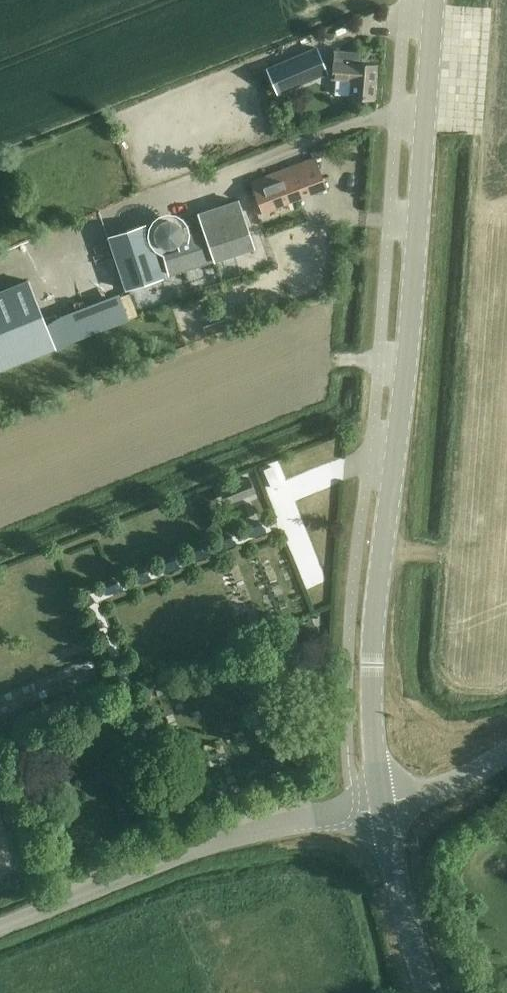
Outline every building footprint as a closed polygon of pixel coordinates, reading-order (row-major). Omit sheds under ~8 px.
[(315,47),(267,67),(277,93),(311,79),(308,72),(323,66),(315,47)] [(371,97),(374,64),(360,63),(361,51),(333,48),(331,77),(335,78),(334,94),(350,95),(371,97)] [(315,157),(301,162),(250,181),(256,196),(251,198),(257,213),(326,186),(315,157)] [(237,199),(222,205),(199,212),(206,235),(180,242),(182,238),(183,234),(183,229),(181,225),(178,221),(175,219),(170,217),(166,217),(162,218),(158,220),(155,224),(153,228),(152,232),(153,237),(155,241),(158,244),(162,247),(169,273),(253,246),(237,199)] [(108,236),(125,287),(162,275),(145,224),(108,236)] [(0,290),(0,369),(54,347),(27,279),(0,290)] [(249,477),(229,485),(234,499),(255,490),(249,477)]
